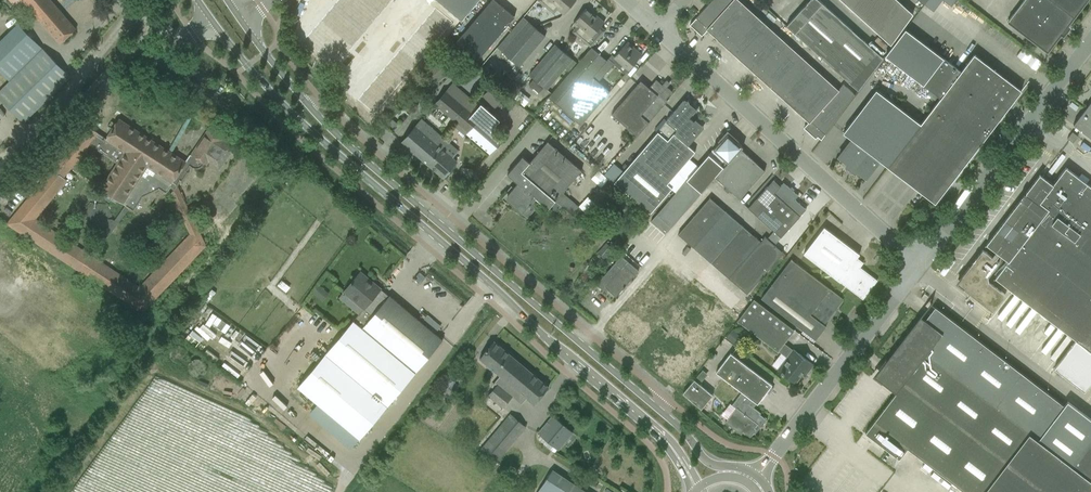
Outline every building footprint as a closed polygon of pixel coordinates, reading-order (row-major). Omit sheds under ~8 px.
[(51,0),(22,0),(60,43),(76,29),(51,0)] [(392,0),(337,0),(304,39),(336,66),(392,0)] [(462,21),(479,0),(436,0),(462,21)] [(508,25),(515,17),(495,0),(492,0),(457,41),(478,59),(508,25)] [(537,1),(553,15),(558,10),(564,14),(576,0),(538,0),(537,1)] [(710,3),(721,13),(740,31),(755,14),(739,0),(712,0),(710,3)] [(879,54),(819,0),(809,0),(800,11),(786,26),(794,33),(851,85),(858,91),(883,58),(879,54)] [(903,28),(871,0),(841,0),(891,45),(903,28)] [(903,28),(913,14),(898,0),(871,0),(903,28)] [(1070,27),(1068,25),(1081,7),(1071,0),(1024,0),(1008,21),(1047,51),(1061,33),(1064,35),(1070,27)] [(690,24),(690,25),(691,26),(696,30),(695,30),(697,31),(699,29),(700,29),(703,32),(703,33),(704,34),(707,30),(706,30),(721,13),(710,3),(693,21),(694,21),(691,24),(690,24)] [(435,8),(357,98),(374,113),(452,22),(435,8)] [(595,17),(586,9),(573,24),(576,27),(572,32),(591,48),(606,30),(601,26),(604,22),(596,15),(595,17)] [(721,13),(706,30),(707,30),(710,33),(710,34),(711,33),(716,37),(715,38),(719,41),(720,41),(721,43),(725,47),(740,31),(721,13)] [(740,31),(725,47),(731,52),(733,53),(732,53),(735,56),(736,55),(741,60),(740,61),(741,61),(771,29),(755,14),(740,31)] [(519,66),(545,36),(528,21),(502,52),(519,66)] [(771,29),(741,61),(742,62),(742,63),(743,62),(749,67),(748,67),(751,71),(752,70),(753,72),(758,76),(787,44),(771,29)] [(974,54),(961,72),(905,29),(885,56),(940,98),(922,125),(921,124),(888,167),(935,203),(1021,91),(974,54)] [(629,69),(635,63),(642,55),(627,42),(614,56),(615,57),(629,69)] [(547,90),(573,59),(555,44),(529,75),(547,90)] [(787,44),(758,76),(762,80),(764,81),(764,82),(770,88),(771,87),(777,92),(776,93),(777,94),(806,61),(787,44)] [(9,81),(39,52),(31,45),(2,74),(9,81)] [(548,97),(555,103),(581,125),(610,92),(598,82),(614,64),(616,66),(619,61),(615,57),(611,61),(608,58),(607,60),(599,53),(592,47),(548,97)] [(70,76),(43,49),(39,52),(9,81),(0,90),(0,98),(23,122),(70,76)] [(806,61),(777,94),(778,94),(777,94),(778,95),(778,94),(784,99),(783,99),(787,102),(789,104),(788,104),(793,108),(823,76),(806,61)] [(431,86),(446,75),(436,62),(421,74),(431,86)] [(823,76),(793,108),(798,112),(800,114),(799,114),(802,116),(803,116),(808,121),(807,122),(808,122),(809,123),(839,90),(838,89),(823,76)] [(662,85),(656,80),(649,88),(641,81),(612,114),(637,136),(667,101),(666,99),(672,92),(667,87),(669,85),(665,81),(662,85)] [(455,121),(472,100),(452,84),(435,104),(455,121)] [(506,95),(494,84),(483,95),(495,107),(506,95)] [(808,122),(805,125),(806,126),(810,129),(810,130),(811,130),(809,132),(808,132),(815,139),(816,138),(817,136),(818,136),(817,137),(821,140),(855,94),(843,84),(838,89),(839,90),(809,123),(808,122)] [(921,124),(876,90),(843,133),(852,140),(838,157),(848,164),(846,166),(855,173),(857,171),(866,178),(879,161),(888,167),(921,124)] [(691,105),(685,99),(666,120),(664,119),(654,130),(657,132),(614,182),(650,214),(672,188),(667,183),(688,160),(695,152),(688,146),(704,127),(695,120),(694,122),(689,118),(692,114),(693,115),(698,109),(692,104),(691,105)] [(472,100),(455,121),(462,126),(459,129),(458,130),(465,135),(465,134),(490,155),(503,141),(503,140),(503,139),(502,140),(500,139),(501,139),(491,130),(500,120),(481,104),(479,105),(479,106),(472,100)] [(1073,125),(1090,138),(1090,101),(1073,125)] [(208,129),(191,155),(186,162),(119,119),(106,138),(99,134),(88,126),(7,223),(142,312),(205,246),(177,186),(180,181),(181,182),(188,171),(187,170),(190,166),(193,167),(196,167),(198,167),(200,166),(202,165),(204,163),(206,165),(209,161),(219,168),(234,147),(223,140),(224,139),(208,129)] [(422,160),(442,137),(421,120),(409,134),(402,142),(422,160)] [(1073,143),(1078,136),(1072,132),(1067,139),(1073,143)] [(715,177),(741,149),(743,147),(728,133),(720,141),(713,149),(724,159),(719,164),(723,168),(715,177)] [(443,177),(450,169),(457,162),(452,158),(458,151),(442,137),(422,160),(443,177)] [(507,192),(501,198),(508,204),(509,202),(522,213),(535,198),(538,201),(548,209),(549,208),(555,212),(560,205),(575,218),(583,210),(563,192),(581,171),(547,142),(530,162),(523,156),(507,174),(517,183),(509,193),(507,192)] [(739,199),(765,171),(741,149),(715,177),(739,199)] [(665,234),(701,193),(715,177),(723,168),(719,164),(708,154),(651,221),(657,227),(665,234)] [(957,283),(963,289),(993,311),(1005,294),(988,282),(988,277),(999,262),(995,259),(999,254),(1008,261),(995,278),(1076,340),(1062,358),(1055,366),(1054,368),(1084,392),(1086,390),(1090,383),(1090,186),(1066,167),(1052,185),(1040,175),(986,244),(995,252),(994,254),(992,257),(982,250),(962,276),(957,283)] [(1081,175),(1079,177),(1086,183),(1089,179),(1082,173),(1081,175)] [(773,180),(749,208),(762,220),(774,231),(771,234),(778,241),(781,237),(806,209),(795,199),(798,196),(791,189),(783,182),(780,186),(779,185),(773,180)] [(693,247),(709,229),(725,211),(710,198),(678,234),(686,241),(693,247)] [(726,244),(742,226),(725,211),(709,229),(726,244)] [(728,278),(760,241),(742,226),(726,244),(711,262),(728,278)] [(863,299),(877,280),(860,267),(863,263),(857,258),(859,254),(824,227),(817,236),(804,254),(863,299)] [(711,262),(726,244),(709,229),(693,247),(711,262)] [(774,245),(778,241),(771,234),(767,239),(765,237),(760,241),(728,278),(747,294),(776,261),(783,253),(774,245)] [(608,262),(616,252),(606,243),(598,253),(608,262)] [(616,297),(635,274),(638,270),(621,255),(596,284),(603,290),(605,287),(608,289),(608,290),(616,297)] [(791,259),(776,279),(761,298),(815,340),(826,326),(824,325),(828,319),(843,299),(835,293),(791,259)] [(343,293),(339,298),(359,314),(353,321),(361,329),(387,299),(378,292),(381,289),(360,272),(343,292),(343,293)] [(319,285),(312,293),(317,297),(324,289),(319,285)] [(387,299),(361,329),(415,373),(443,340),(389,295),(387,299)] [(787,358),(791,352),(782,346),(794,330),(754,299),(737,321),(778,352),(778,351),(787,358)] [(935,307),(925,320),(921,317),(921,316),(920,316),(886,361),(888,363),(885,367),(878,375),(879,376),(878,376),(879,376),(883,379),(881,382),(896,393),(865,433),(898,459),(907,448),(964,491),(1088,491),(1090,488),(1090,420),(1067,402),(1064,406),(935,307)] [(360,439),(415,373),(361,329),(353,321),(298,387),(360,439)] [(261,330),(257,335),(262,338),(266,333),(261,330)] [(510,384),(508,382),(522,365),(521,364),(494,341),(479,358),(506,380),(501,386),(497,383),(488,395),(495,401),(510,384)] [(787,358),(785,359),(777,370),(795,383),(803,373),(805,375),(813,364),(793,349),(791,352),(787,358)] [(769,393),(772,389),(770,387),(772,385),(730,353),(716,372),(742,392),(752,400),(757,404),(759,402),(762,402),(765,399),(763,397),(767,392),(769,393)] [(512,395),(510,393),(514,387),(534,404),(549,387),(522,365),(508,382),(510,384),(495,401),(503,408),(512,395)] [(81,389),(84,384),(66,371),(62,377),(81,389)] [(443,395),(454,382),(448,377),(437,390),(443,395)] [(701,409),(708,401),(713,395),(694,380),(690,385),(683,393),(701,409)] [(761,427),(767,420),(760,414),(761,413),(749,404),(752,400),(742,392),(732,405),(736,408),(732,413),(725,422),(741,434),(743,431),(750,437),(756,429),(755,428),(757,424),(761,427)] [(496,463),(526,427),(510,414),(480,449),(496,463)] [(558,450),(573,433),(552,415),(538,433),(558,450)] [(552,470),(537,491),(586,491),(552,470)]
